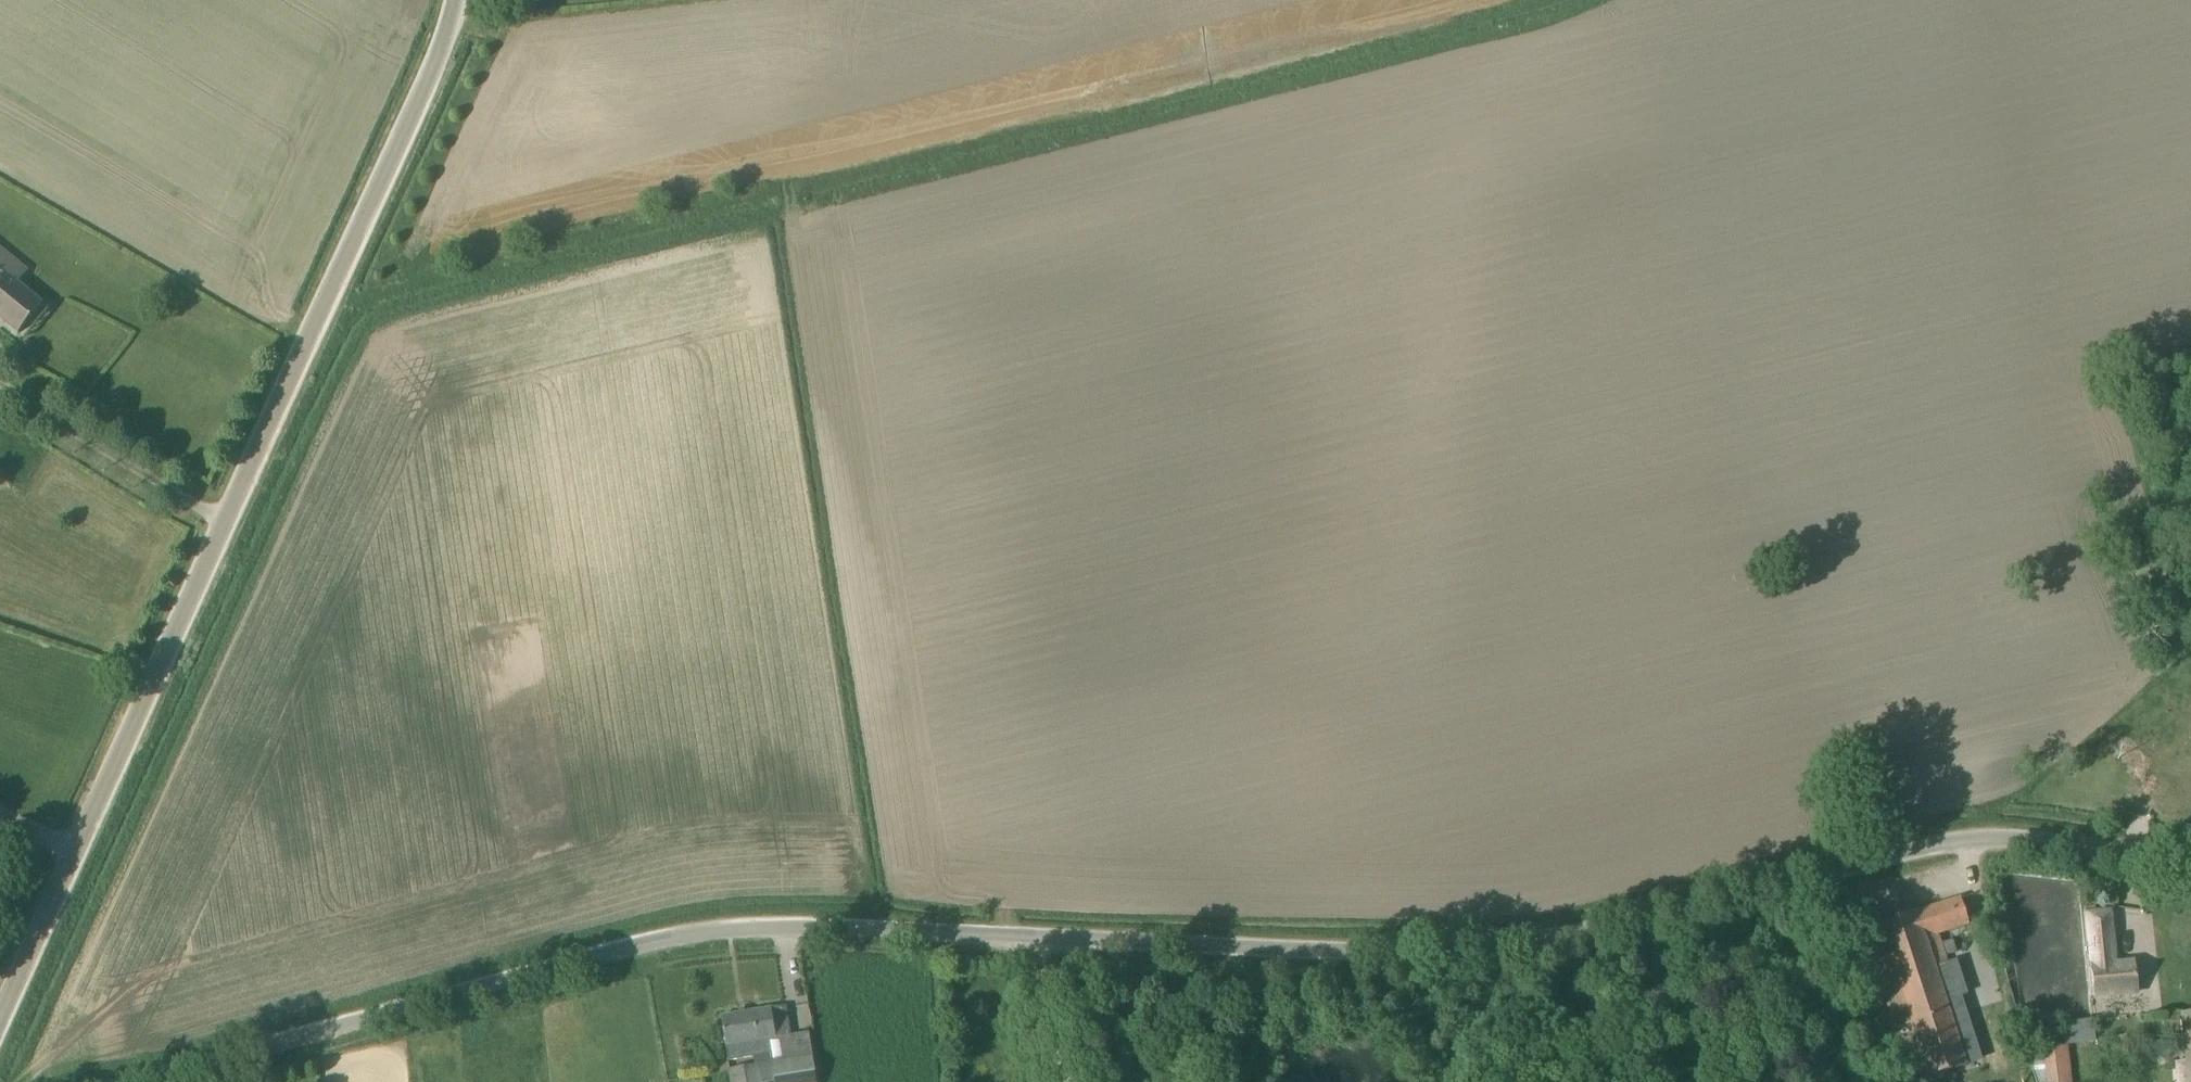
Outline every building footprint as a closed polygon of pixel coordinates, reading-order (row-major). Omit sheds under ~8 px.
[(19,333),(43,303),(18,283),(29,270),(0,246),(0,318),(19,333)] [(1969,924),(1961,898),(1916,912),(1879,923),(1887,953),(1868,959),(1876,988),(1882,986),(1894,1028),(1910,1024),(1925,1077),(1965,1066),(1964,1064),(1932,967),(1946,963),(1937,934),(1969,924)] [(2092,966),(2095,996),(2138,992),(2135,962),(2092,966)] [(814,1055),(794,1059),(791,1036),(786,1006),(722,1016),(729,1061),(770,1054),(775,1081),(819,1081),(814,1055)] [(2068,1045),(2041,1048),(2045,1081),(2072,1081),(2068,1045)] [(730,1069),(732,1081),(763,1081),(760,1064),(754,1065),(730,1069)]
